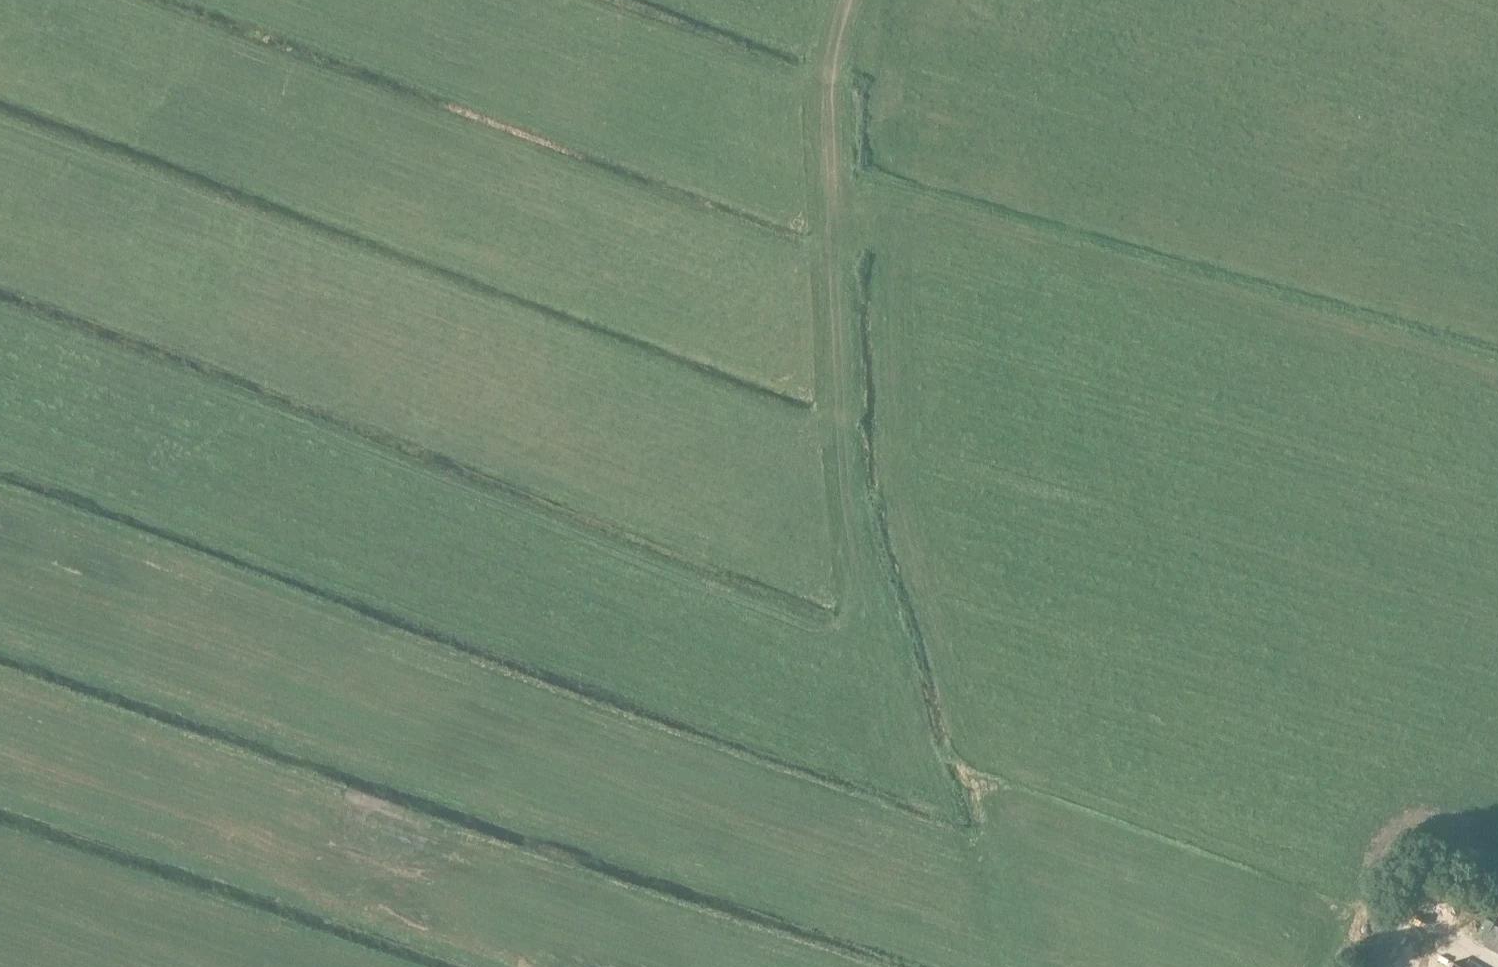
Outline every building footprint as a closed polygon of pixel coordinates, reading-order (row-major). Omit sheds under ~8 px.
[(1426,894),(1416,899),(1427,922),(1437,917),(1426,894)] [(1494,923),(1483,941),(1497,950),(1497,925),(1494,923)]
